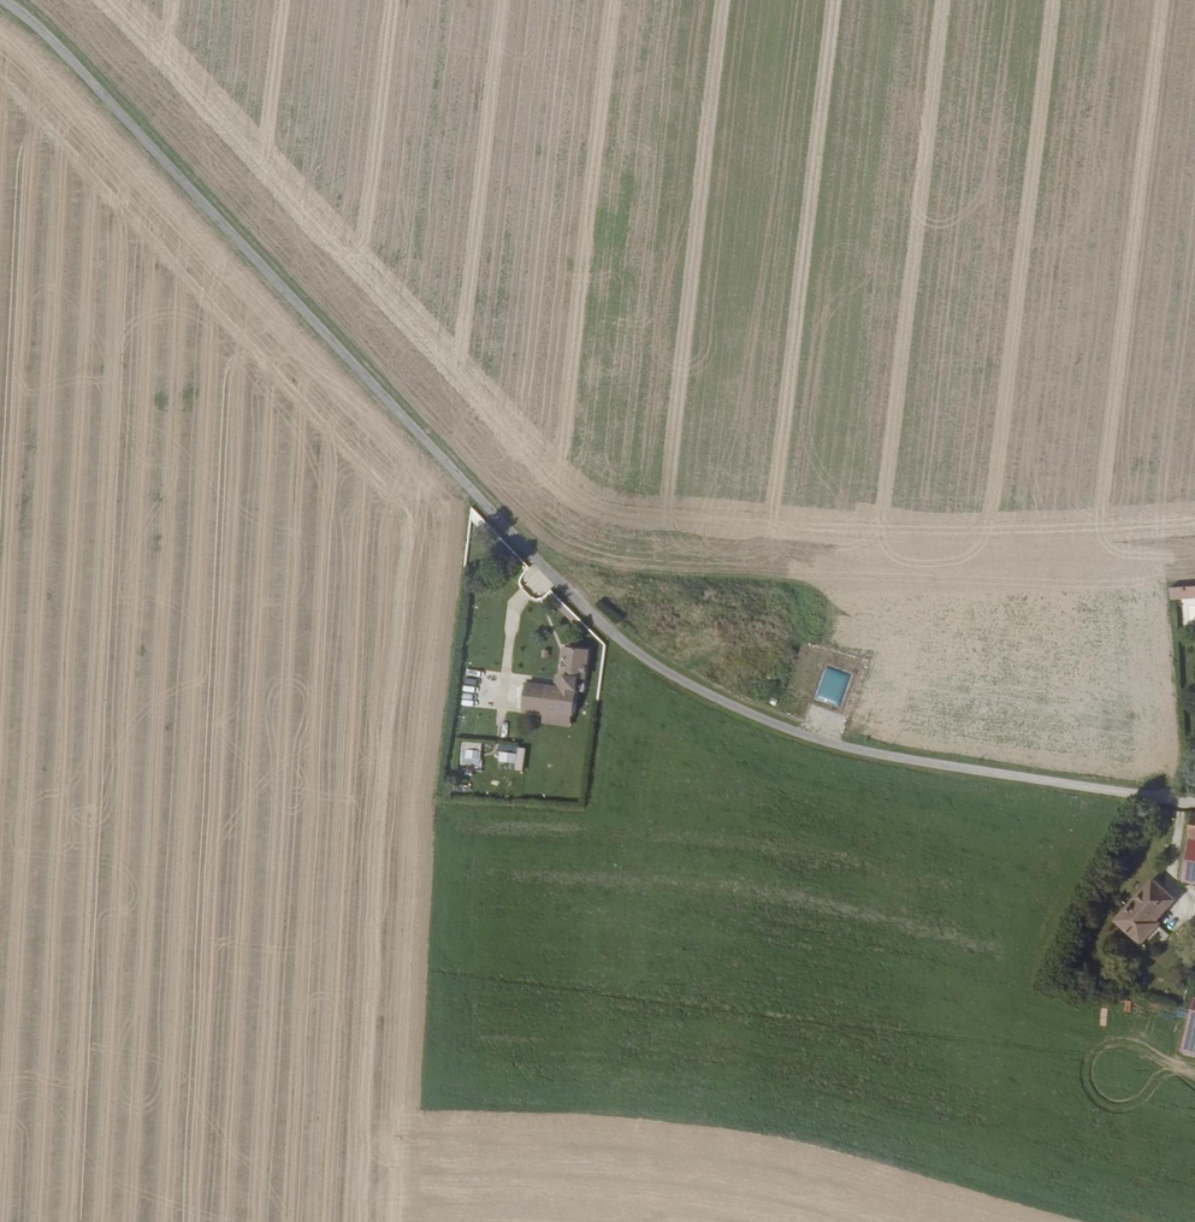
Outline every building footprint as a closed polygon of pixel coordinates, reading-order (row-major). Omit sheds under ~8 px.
[(542,603),(554,598),(543,587),(542,603)] [(1180,587),(1169,587),(1169,600),(1181,599),(1180,587)] [(1180,587),(1181,599),(1194,599),(1194,587),(1180,587)] [(554,604),(569,621),(574,616),(559,599),(554,604)] [(619,621),(623,616),(617,611),(613,616),(619,621)] [(565,649),(562,690),(584,692),(588,651),(565,649)] [(455,738),(469,739),(469,730),(455,729),(455,738)] [(478,766),(479,742),(458,742),(458,765),(478,766)] [(498,763),(515,763),(514,771),(523,771),(524,746),(498,745),(498,763)] [(1191,821),(1183,847),(1194,849),(1194,822),(1191,821)] [(1183,847),(1172,888),(1194,892),(1194,849),(1183,847)] [(1153,923),(1170,904),(1152,886),(1117,924),(1140,946),(1156,927),(1153,923)] [(1192,1010),(1183,1049),(1185,1051),(1185,1055),(1194,1057),(1194,999),(1192,1010)]
